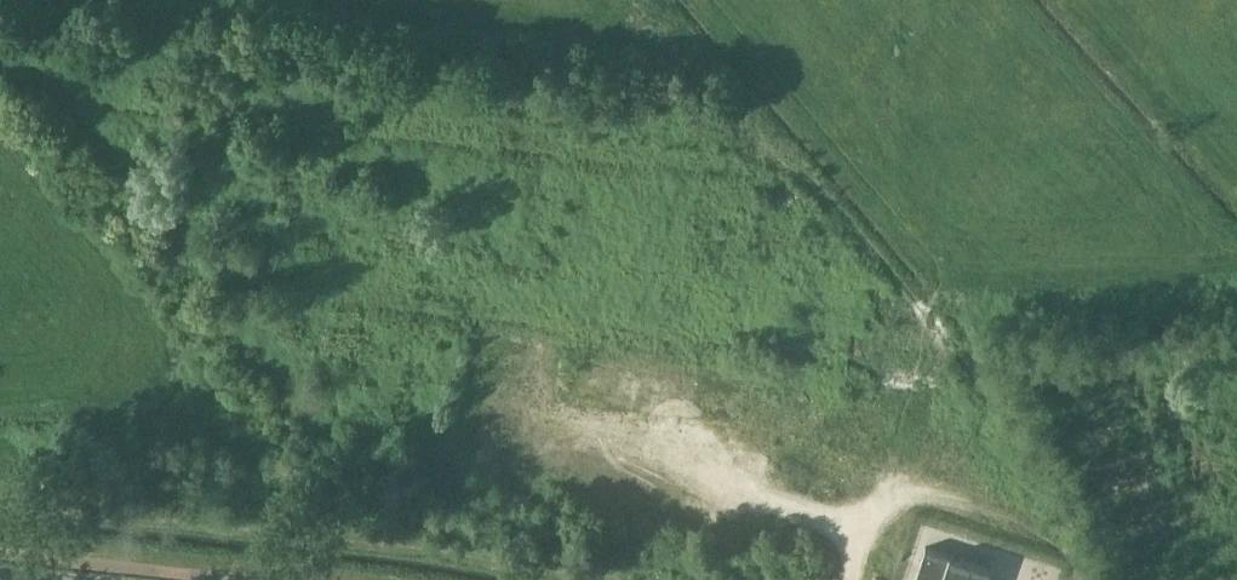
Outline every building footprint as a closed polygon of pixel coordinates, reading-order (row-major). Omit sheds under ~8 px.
[(915,579),(987,579),(991,568),(925,547),(915,579)]
